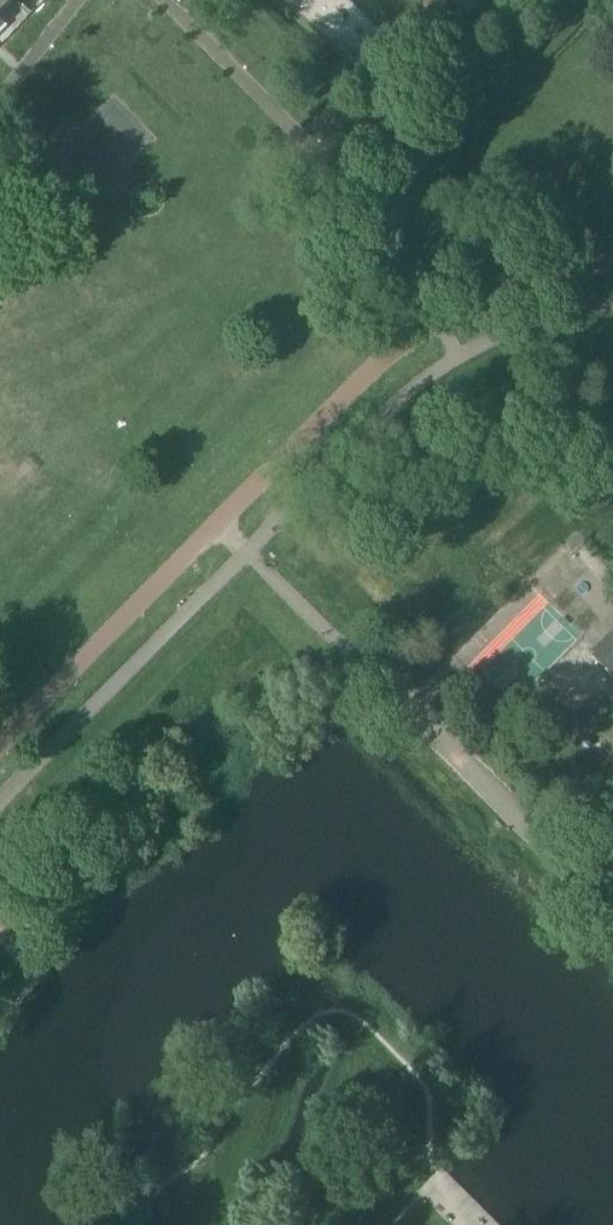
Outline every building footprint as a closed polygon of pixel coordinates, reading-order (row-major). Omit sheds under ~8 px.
[(10,0),(0,0),(0,10),(10,0)] [(367,84),(399,52),(347,0),(283,0),(367,84)] [(462,13),(466,10),(457,0),(451,0),(462,13)] [(477,431),(467,442),(481,456),(491,445),(477,431)] [(590,653),(612,677),(612,630),(590,653)]
